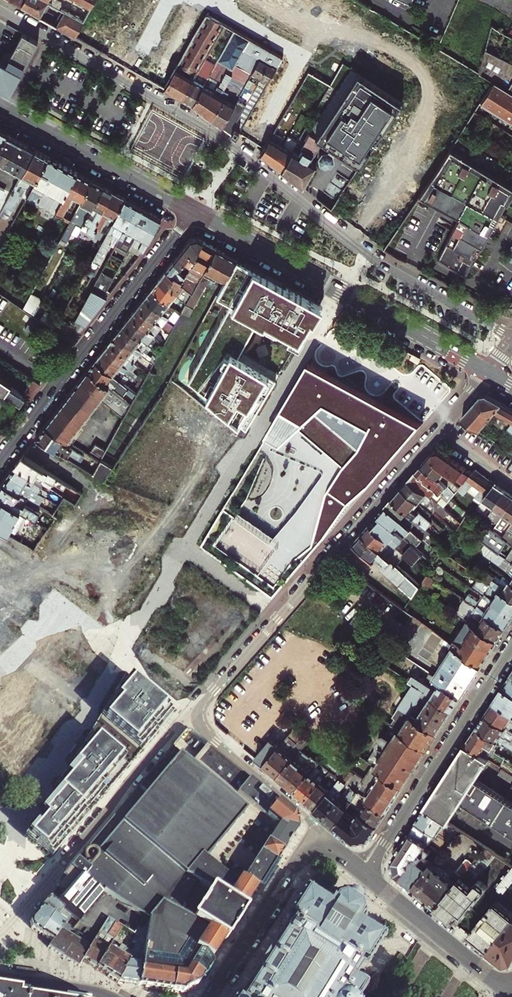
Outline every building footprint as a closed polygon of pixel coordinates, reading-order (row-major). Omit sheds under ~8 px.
[(41,17),(43,13),(41,11),(46,1),(44,0),(10,0),(41,17)] [(52,24),(74,36),(83,21),(63,9),(59,17),(56,16),(52,24)] [(211,71),(214,66),(217,60),(233,31),(223,25),(200,65),(206,68),(211,71)] [(221,125),(228,131),(231,126),(256,84),(248,79),(251,74),(260,58),(268,62),(276,67),(281,57),(233,31),(217,60),(227,66),(202,111),(211,118),(221,125)] [(37,41),(22,32),(9,58),(24,67),(37,41)] [(484,50),(478,74),(492,83),(511,94),(511,63),(484,50)] [(9,58),(6,64),(21,72),(24,67),(9,58)] [(259,78),(268,62),(260,58),(251,74),(259,78)] [(224,72),(227,66),(217,60),(214,66),(224,72)] [(10,93),(21,72),(6,64),(1,61),(0,64),(0,87),(10,93)] [(266,83),(276,67),(268,62),(259,78),(266,83)] [(182,98),(192,104),(207,78),(202,75),(206,68),(200,65),(182,98)] [(359,166),(404,101),(368,79),(348,67),(304,139),(300,137),(295,146),(281,171),(302,187),(316,163),(309,159),(313,154),(315,153),(319,145),(323,148),(319,152),(319,154),(320,158),(322,160),(324,162),(327,162),(330,161),(332,159),(334,157),(334,155),(333,151),(334,149),(359,166)] [(207,78),(208,76),(211,71),(206,68),(202,75),(207,78)] [(192,104),(202,111),(221,77),(217,75),(214,80),(208,76),(207,78),(192,104)] [(492,83),(479,103),(511,123),(511,94),(492,83)] [(473,112),(480,116),(483,111),(477,107),(473,112)] [(231,126),(228,131),(232,134),(235,136),(238,131),(235,129),(231,126)] [(270,162),(280,144),(285,135),(285,134),(285,133),(282,131),(276,127),(260,155),(270,162)] [(21,174),(35,149),(7,134),(2,143),(0,146),(0,162),(21,174)] [(271,163),(281,171),(295,146),(288,143),(287,145),(284,143),(283,146),(281,145),(280,144),(270,162),(271,163)] [(25,198),(26,196),(48,156),(35,149),(21,174),(4,206),(12,210),(20,195),(25,198)] [(498,215),(505,202),(506,203),(511,193),(511,188),(448,150),(418,196),(458,218),(438,259),(465,277),(499,215),(498,215)] [(44,205),(55,212),(77,172),(48,156),(26,196),(37,202),(37,203),(42,206),(44,205)] [(73,195),(82,200),(92,180),(77,172),(55,212),(62,215),(73,195)] [(81,214),(87,217),(103,186),(92,180),(82,200),(71,220),(76,223),(81,214)] [(99,230),(94,227),(113,192),(103,186),(87,217),(82,226),(81,228),(103,240),(106,234),(99,230)] [(105,219),(112,223),(125,199),(113,192),(94,227),(99,230),(105,219)] [(119,239),(119,238),(137,205),(125,199),(112,223),(106,234),(103,240),(88,267),(92,270),(96,269),(110,243),(109,242),(112,235),(119,239)] [(119,238),(131,244),(148,211),(137,205),(119,238)] [(140,254),(143,250),(161,218),(148,211),(131,244),(139,249),(137,252),(140,254)] [(76,223),(82,226),(87,217),(81,214),(76,223)] [(60,239),(69,244),(76,230),(68,226),(60,239)] [(115,245),(127,251),(131,244),(119,238),(119,239),(115,245)] [(186,271),(187,270),(203,241),(198,238),(190,239),(173,261),(186,271)] [(197,268),(203,271),(216,248),(203,241),(187,270),(194,273),(197,268)] [(212,286),(217,276),(229,255),(216,248),(203,271),(196,283),(192,292),(186,303),(185,304),(193,308),(205,285),(209,287),(212,286)] [(217,276),(224,280),(236,259),(229,255),(217,276)] [(230,303),(188,382),(207,395),(247,428),(276,378),(237,355),(255,324),(298,345),(320,304),(236,259),(224,280),(216,295),(230,303)] [(186,272),(186,271),(173,261),(165,271),(173,277),(175,275),(181,280),(186,272)] [(110,293),(106,290),(114,276),(102,270),(85,300),(71,327),(68,332),(76,336),(98,308),(110,293)] [(186,303),(192,292),(180,282),(181,280),(175,275),(173,277),(165,271),(157,281),(166,287),(167,286),(176,292),(178,290),(184,294),(181,299),(184,301),(186,303)] [(106,290),(110,293),(123,276),(116,272),(114,276),(106,290)] [(192,292),(196,283),(188,276),(189,274),(186,272),(181,280),(180,282),(192,292)] [(168,303),(175,294),(176,292),(167,286),(166,287),(157,281),(150,289),(168,303)] [(181,313),(175,309),(168,303),(150,289),(143,298),(168,317),(175,323),(177,319),(181,313)] [(23,309),(33,316),(42,299),(31,293),(23,309)] [(166,320),(168,317),(143,298),(136,307),(161,327),(169,333),(173,325),(166,320)] [(182,310),(189,314),(193,308),(185,304),(182,310)] [(159,329),(161,327),(136,307),(129,316),(164,343),(168,335),(159,329)] [(60,313),(46,309),(43,320),(57,323),(60,313)] [(162,346),(164,343),(129,316),(122,325),(147,344),(152,338),(162,346)] [(76,336),(68,332),(71,327),(70,326),(70,324),(69,323),(68,323),(68,322),(67,322),(66,322),(65,322),(64,323),(60,320),(54,330),(72,341),(76,336)] [(142,350),(147,344),(122,325),(115,334),(140,353),(153,363),(155,358),(152,356),(151,357),(142,350)] [(137,356),(140,353),(115,334),(108,343),(133,362),(137,356)] [(128,369),(133,362),(108,343),(101,352),(136,379),(141,383),(143,380),(132,371),(128,369)] [(398,346),(393,355),(402,360),(406,351),(398,346)] [(141,383),(136,379),(101,352),(95,361),(120,380),(124,374),(133,381),(131,383),(139,388),(141,383)] [(410,353),(408,358),(416,363),(419,358),(410,353)] [(136,393),(120,380),(95,361),(87,371),(112,390),(115,386),(124,393),(125,392),(133,398),(136,393)] [(128,369),(132,371),(137,365),(133,362),(128,369)] [(260,495),(240,483),(202,546),(277,594),(329,533),(350,503),(370,485),(423,424),(312,363),(283,410),(298,419),(301,416),(305,418),(301,425),(308,429),(332,443),(352,455),(347,463),(341,459),(315,511),(292,543),(250,518),(261,500),(260,495)] [(0,369),(0,398),(7,388),(22,398),(27,391),(12,381),(13,378),(0,369)] [(123,417),(130,404),(112,390),(87,371),(44,427),(61,437),(67,441),(99,399),(123,417)] [(488,396),(483,396),(476,403),(493,417),(492,419),(493,422),(505,430),(511,435),(511,409),(488,396)] [(481,431),(492,419),(493,417),(476,403),(463,418),(481,431)] [(298,419),(283,410),(269,435),(277,440),(273,447),(324,478),(288,537),(252,515),(250,518),(292,543),(315,511),(341,459),(347,463),(352,455),(332,443),(329,448),(305,434),(308,429),(301,425),(305,418),(301,416),(298,419)] [(9,432),(0,426),(0,444),(9,432)] [(64,445),(59,441),(61,437),(44,427),(36,438),(80,465),(85,458),(64,445)] [(100,459),(105,450),(95,444),(88,454),(99,461),(100,459)] [(460,479),(467,469),(442,451),(434,452),(430,457),(460,479)] [(75,505),(82,494),(43,469),(22,456),(15,465),(36,480),(43,484),(63,497),(68,500),(75,505)] [(463,484),(465,482),(460,479),(430,457),(422,465),(442,480),(455,494),(458,491),(458,490),(450,484),(455,478),(459,482),(463,484)] [(92,473),(104,480),(112,467),(100,459),(99,461),(92,473)] [(34,482),(36,480),(15,465),(8,475),(44,497),(47,492),(40,488),(38,485),(34,482)] [(450,499),(455,494),(442,480),(422,465),(410,480),(438,502),(440,502),(442,499),(443,497),(450,504),(452,501),(450,499)] [(473,485),(477,488),(486,477),(476,470),(473,473),(465,482),(463,484),(458,490),(458,491),(464,496),(473,485)] [(41,502),(44,497),(8,475),(1,484),(25,498),(27,495),(33,498),(35,498),(41,502)] [(476,498),(482,502),(496,484),(486,477),(477,488),(481,491),(476,498)] [(447,510),(438,502),(410,480),(403,487),(420,502),(432,511),(434,508),(443,515),(447,510)] [(25,498),(1,484),(0,485),(0,499),(26,515),(35,521),(40,513),(24,504),(27,499),(25,498)] [(492,515),(490,514),(507,491),(496,484),(482,502),(471,515),(473,517),(482,524),(488,516),(491,517),(492,515)] [(419,512),(415,508),(420,502),(403,487),(394,498),(426,527),(448,545),(451,540),(447,537),(439,530),(440,529),(433,523),(434,522),(422,512),(420,512),(419,512)] [(505,514),(511,503),(511,495),(507,491),(490,514),(492,515),(491,517),(493,519),(498,523),(505,514)] [(27,499),(38,506),(41,502),(35,498),(33,498),(27,495),(25,498),(27,499)] [(423,530),(426,527),(394,498),(387,506),(428,543),(429,543),(433,538),(423,530)] [(15,531),(26,515),(0,499),(0,529),(8,534),(11,529),(15,531)] [(509,529),(511,524),(511,503),(505,514),(498,523),(495,527),(499,529),(505,534),(507,531),(510,533),(511,531),(509,529)] [(433,563),(416,548),(383,518),(375,528),(397,548),(398,549),(423,572),(428,576),(435,564),(433,563)] [(391,555),(397,548),(375,528),(371,524),(363,534),(387,556),(389,554),(391,555)] [(509,529),(511,531),(510,533),(507,531),(505,534),(502,538),(508,542),(511,545),(511,541),(510,540),(511,537),(511,524),(509,529)] [(500,554),(501,551),(508,542),(502,538),(493,531),(488,527),(480,539),(497,552),(500,554)] [(447,537),(451,540),(456,531),(453,528),(447,537)] [(421,586),(405,572),(387,556),(363,534),(355,543),(376,562),(378,560),(383,565),(382,567),(414,596),(421,586)] [(508,556),(501,551),(500,554),(507,559),(511,562),(511,551),(508,556)] [(507,559),(501,566),(508,571),(511,574),(511,562),(507,559)] [(480,576),(482,577),(487,570),(478,565),(473,572),(480,576)] [(510,581),(504,576),(502,580),(487,570),(482,577),(511,597),(511,582),(510,581)] [(482,577),(480,576),(473,588),(485,596),(511,613),(511,597),(482,577)] [(511,621),(511,613),(485,596),(481,602),(470,594),(465,600),(477,607),(508,628),(511,621)] [(500,640),(508,628),(477,607),(471,616),(469,616),(466,614),(464,617),(470,620),(500,640)] [(454,645),(483,665),(500,640),(470,620),(454,645)] [(429,672),(464,695),(483,665),(454,645),(446,639),(444,642),(454,649),(441,670),(435,666),(434,665),(419,654),(414,662),(429,672)] [(454,709),(464,695),(429,672),(423,681),(413,674),(411,676),(409,675),(407,679),(415,684),(454,709)] [(118,702),(104,718),(138,748),(168,714),(130,681),(114,699),(118,702)] [(440,731),(454,709),(415,684),(401,705),(440,731)] [(505,686),(496,700),(511,710),(511,690),(505,686)] [(496,700),(487,714),(511,730),(511,710),(496,700)] [(429,748),(440,731),(401,705),(394,716),(397,718),(393,725),(429,748)] [(487,714),(479,726),(500,740),(511,748),(511,730),(487,714)] [(374,765),(405,785),(429,748),(393,725),(386,735),(382,736),(378,742),(379,746),(369,761),(374,765)] [(495,747),(500,740),(479,726),(468,744),(490,758),(507,768),(511,771),(511,762),(495,751),(497,749),(495,747)] [(265,765),(278,777),(302,751),(309,742),(295,729),(265,765)] [(117,760),(95,740),(74,764),(77,767),(57,790),(62,794),(42,817),(45,819),(30,836),(42,846),(117,760)] [(507,799),(477,779),(490,758),(468,744),(427,808),(449,822),(462,802),(511,834),(511,802),(507,799)] [(146,927),(209,966),(295,833),(293,818),(206,745),(190,764),(171,748),(138,786),(146,793),(82,868),(75,862),(68,871),(86,885),(85,887),(99,898),(103,892),(147,919),(146,927)] [(278,777),(295,791),(312,773),(320,764),(316,761),(311,757),(302,751),(278,777)] [(295,791),(306,800),(331,772),(320,764),(312,773),(295,791)] [(367,797),(388,813),(405,785),(374,765),(364,779),(348,767),(345,772),(340,769),(336,775),(341,779),(350,786),(359,792),(360,793),(365,785),(372,790),(367,797)] [(511,779),(511,771),(507,768),(504,774),(511,779)] [(306,800),(316,809),(341,779),(336,775),(331,772),(306,800)] [(316,809),(326,817),(344,794),(341,791),(344,786),(348,789),(350,786),(341,779),(316,809)] [(326,817),(336,826),(351,804),(359,792),(350,786),(348,789),(352,792),(348,797),(344,794),(326,817)] [(380,825),(388,813),(367,797),(360,793),(359,792),(351,804),(380,825)] [(370,839),(380,825),(351,804),(336,826),(355,841),(370,839)] [(456,834),(460,829),(449,822),(427,808),(418,821),(437,834),(438,835),(441,830),(444,830),(446,827),(448,828),(448,829),(456,834)] [(429,843),(436,835),(437,834),(418,821),(393,859),(395,874),(400,878),(411,865),(410,862),(415,856),(418,856),(425,848),(429,843)] [(481,873),(482,874),(498,853),(487,846),(474,862),(467,870),(476,878),(481,873)] [(400,878),(412,888),(433,863),(427,858),(431,853),(425,848),(418,856),(415,856),(410,862),(411,865),(400,878)] [(412,888),(437,908),(461,878),(467,870),(474,862),(469,858),(467,859),(454,875),(449,876),(433,863),(412,888)] [(497,900),(511,883),(511,866),(497,884),(497,886),(498,887),(489,898),(495,903),(497,900)] [(86,885),(68,871),(60,880),(63,882),(60,886),(89,910),(99,898),(85,887),(86,885)] [(437,908),(457,925),(487,889),(487,886),(481,881),(478,881),(473,887),(461,878),(437,908)] [(89,910),(60,886),(49,899),(79,922),(89,910)] [(367,960),(371,955),(372,955),(374,953),(373,952),(376,946),(378,947),(379,944),(378,944),(379,942),(378,942),(379,940),(372,936),(372,937),(366,933),(366,932),(364,931),(363,932),(358,928),(358,927),(357,927),(359,924),(358,923),(358,922),(359,922),(360,919),(358,919),(357,911),(359,911),(357,908),(355,909),(354,908),(355,906),(354,906),(355,905),(353,904),(352,905),(344,900),(345,898),(343,897),(342,899),(341,898),(340,900),(339,899),(339,897),(336,898),(336,899),(329,901),(328,899),(326,901),(326,902),(326,903),(324,902),(322,905),(321,904),(320,905),(315,902),(316,901),(313,899),(312,900),(307,897),(308,896),(302,892),(301,893),(300,894),(298,894),(297,896),(298,897),(294,903),(293,902),(291,905),(292,906),(289,911),(287,911),(286,913),(287,914),(283,920),(282,919),(280,922),(281,923),(280,924),(282,926),(281,929),(278,934),(278,933),(276,936),(276,937),(273,941),(271,944),(272,944),(269,948),(268,948),(267,951),(264,955),(262,958),(260,963),(259,963),(258,965),(255,970),(253,972),(254,972),(251,976),(249,978),(250,979),(247,983),(246,983),(244,986),(245,986),(242,990),(240,993),(238,996),(357,996),(358,994),(359,995),(361,992),(360,991),(362,989),(359,987),(358,988),(352,984),(350,982),(352,979),(351,979),(354,974),(354,975),(357,972),(359,973),(360,971),(362,972),(363,970),(362,969),(366,963),(367,964),(369,961),(367,960)] [(72,932),(79,922),(49,899),(44,905),(55,912),(39,934),(52,942),(64,927),(71,931),(72,932)] [(488,950),(511,921),(511,912),(497,900),(495,903),(469,935),(488,950)] [(31,929),(39,934),(55,912),(44,905),(29,921),(31,929)] [(106,938),(107,936),(115,923),(111,921),(107,919),(92,944),(81,961),(89,966),(93,959),(105,938),(106,938)] [(511,961),(511,921),(488,950),(505,964),(511,961)] [(118,966),(115,965),(124,950),(115,944),(119,939),(115,937),(121,927),(115,923),(107,936),(113,940),(95,969),(107,977),(112,969),(115,971),(118,966)] [(47,948),(55,953),(67,935),(68,936),(69,934),(69,933),(71,931),(64,927),(52,942),(47,948)] [(146,929),(137,986),(183,993),(196,986),(209,966),(146,927),(146,929)] [(118,983),(137,986),(146,929),(143,928),(142,930),(137,929),(133,935),(134,936),(138,938),(137,941),(118,983)] [(55,953),(63,958),(74,940),(68,936),(67,935),(55,953)] [(78,967),(81,961),(92,944),(77,935),(74,940),(63,958),(78,967)] [(89,966),(95,969),(113,940),(107,936),(106,938),(105,938),(93,959),(89,966)] [(117,983),(118,983),(137,941),(133,939),(132,941),(125,947),(124,950),(115,965),(118,966),(115,971),(112,969),(107,977),(117,983)]
